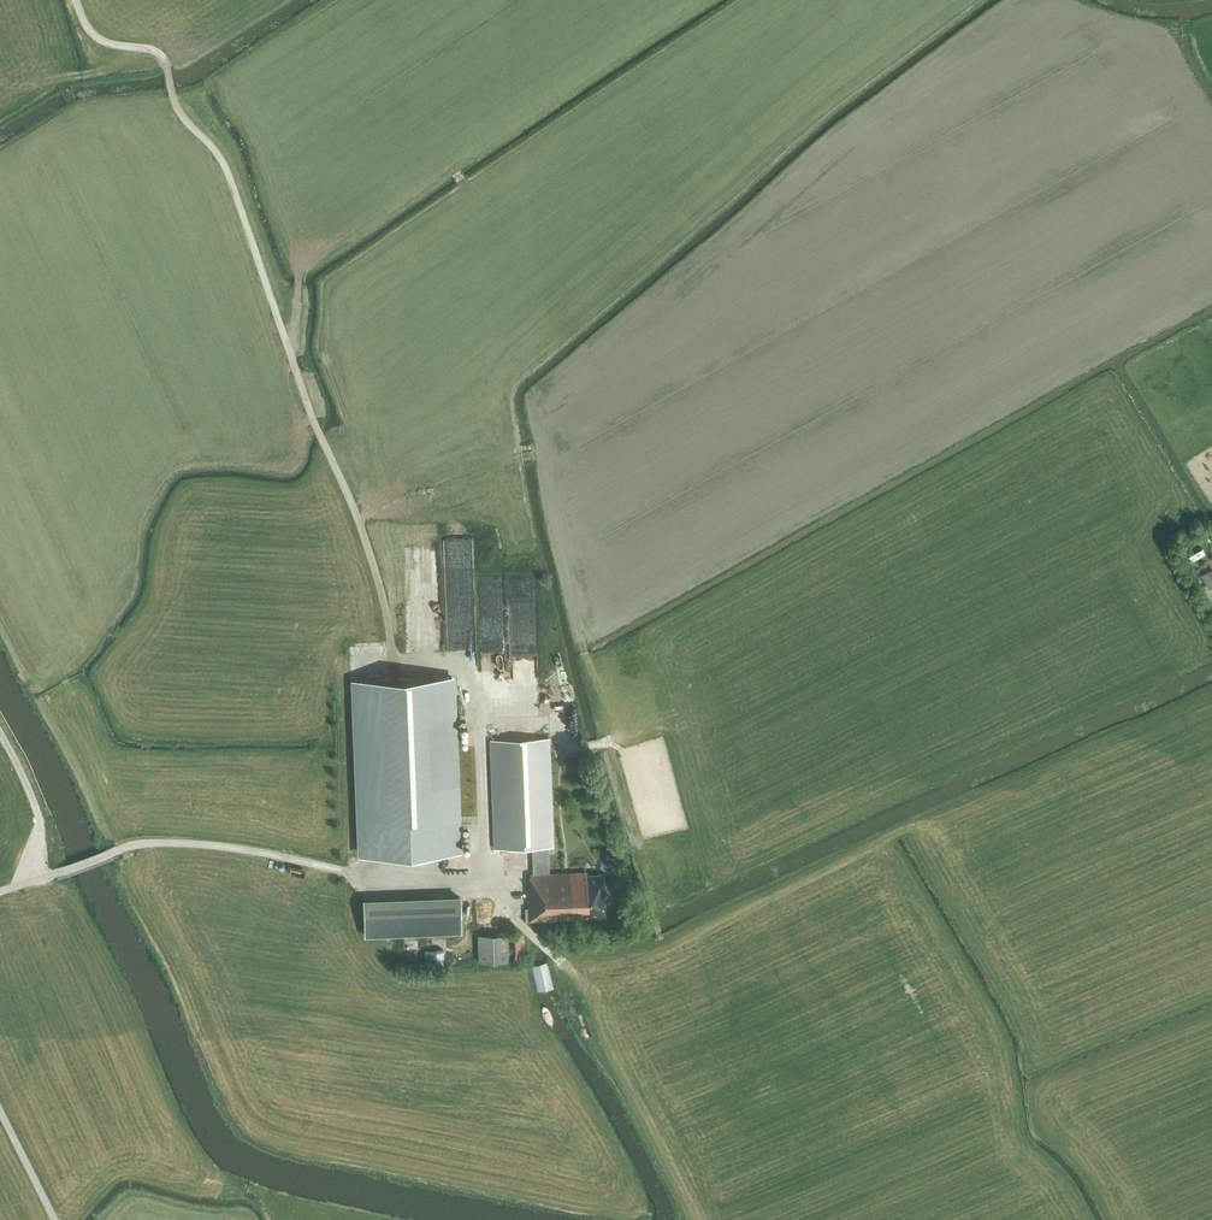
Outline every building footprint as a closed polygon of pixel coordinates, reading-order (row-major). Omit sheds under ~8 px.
[(1202,574),(1209,588),(1211,587),(1211,572),(1211,570),(1202,574)] [(355,680),(361,853),(458,849),(452,676),(355,680)] [(550,769),(549,737),(490,739),(491,772),(494,847),(532,846),(533,873),(530,873),(530,886),(528,886),(529,908),(526,908),(526,921),(605,918),(603,873),(587,873),(587,871),(550,873),(548,845),(554,845),(550,769)] [(461,931),(460,897),(364,901),(365,934),(461,931)] [(509,959),(524,959),(523,933),(509,934),(509,932),(478,934),(478,961),(509,960),(509,959)] [(444,946),(425,946),(425,959),(443,960),(444,946)]
